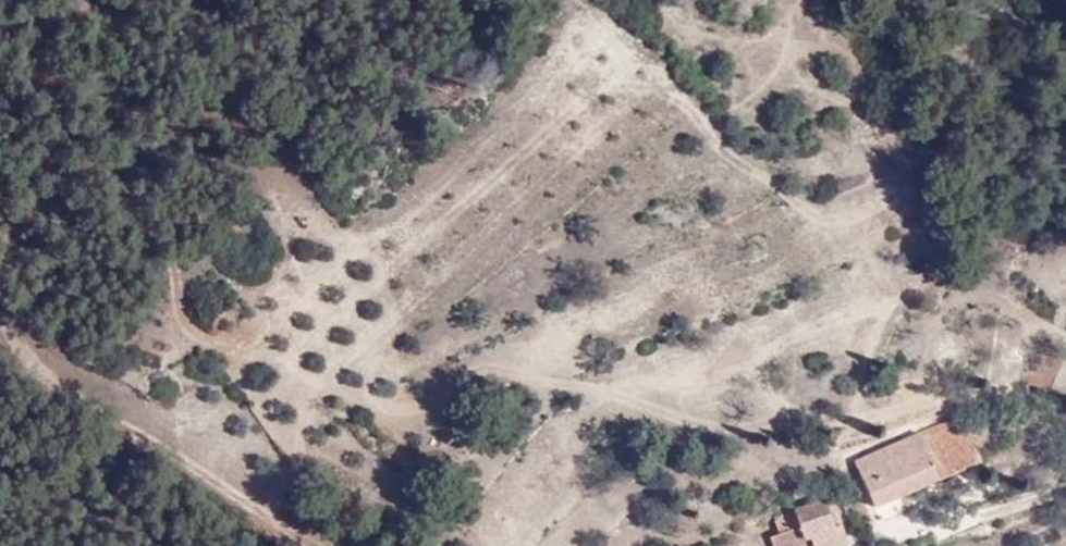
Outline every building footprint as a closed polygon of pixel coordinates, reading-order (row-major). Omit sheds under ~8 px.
[(1062,362),(1049,338),(1045,344),(1022,399),(1031,402),(1055,392),(1065,397),(1065,363),(1062,362)] [(966,416),(852,463),(873,511),(979,467),(968,443),(975,438),(966,416)] [(791,512),(796,530),(766,541),(768,545),(842,545),(836,529),(829,531),(820,503),(791,512)] [(771,515),(776,532),(794,528),(789,510),(771,515)]
